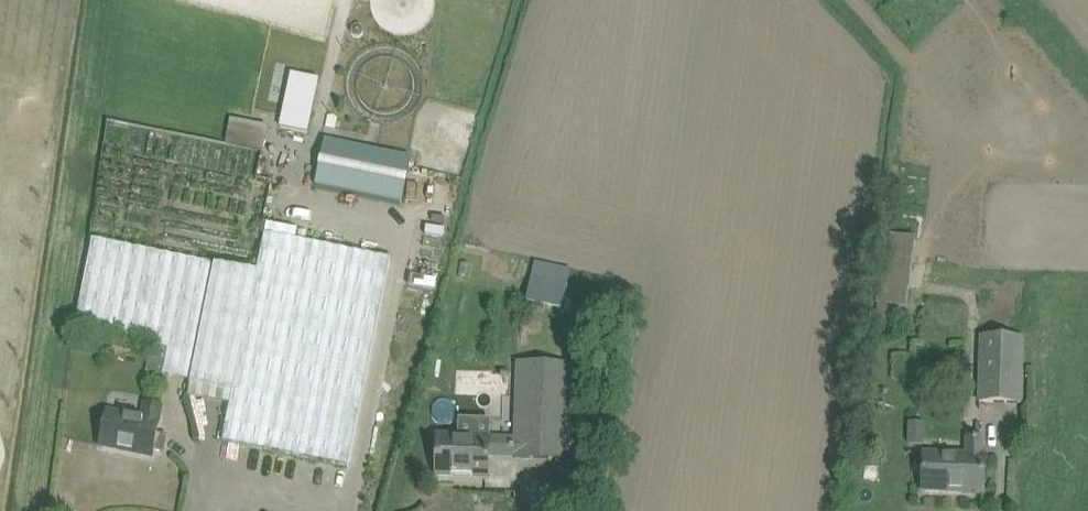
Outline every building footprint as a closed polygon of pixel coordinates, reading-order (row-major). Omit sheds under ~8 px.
[(353,27),(352,32),(355,36),(360,37),(365,34),(366,29),(363,25),(357,25),(353,27)] [(292,73),(281,127),(308,132),(319,79),(292,73)] [(259,150),(265,126),(228,116),(222,139),(259,150)] [(325,139),(316,186),(402,203),(412,157),(325,139)] [(189,384),(232,391),(222,442),(347,468),(390,258),(265,232),(257,271),(93,239),(74,335),(193,355),(189,384)] [(886,234),(875,305),(897,308),(906,309),(916,238),(915,238),(888,234),(886,234)] [(532,276),(527,302),(563,309),(568,283),(532,276)] [(980,389),(980,401),(1006,402),(1021,402),(1023,338),(982,337),(980,389)] [(515,456),(515,458),(568,460),(571,365),(518,363),(516,438),(515,456)] [(164,453),(168,435),(157,433),(159,422),(162,407),(145,403),(142,419),(108,411),(100,446),(152,457),(154,450),(164,453)] [(437,435),(437,436),(436,475),(488,477),(489,455),(515,456),(516,438),(490,438),(490,437),(437,435)] [(924,453),(924,469),(923,491),(984,493),(985,455),(982,455),(983,438),(968,438),(967,455),(924,453)] [(563,510),(576,510),(576,502),(564,502),(563,510)]
